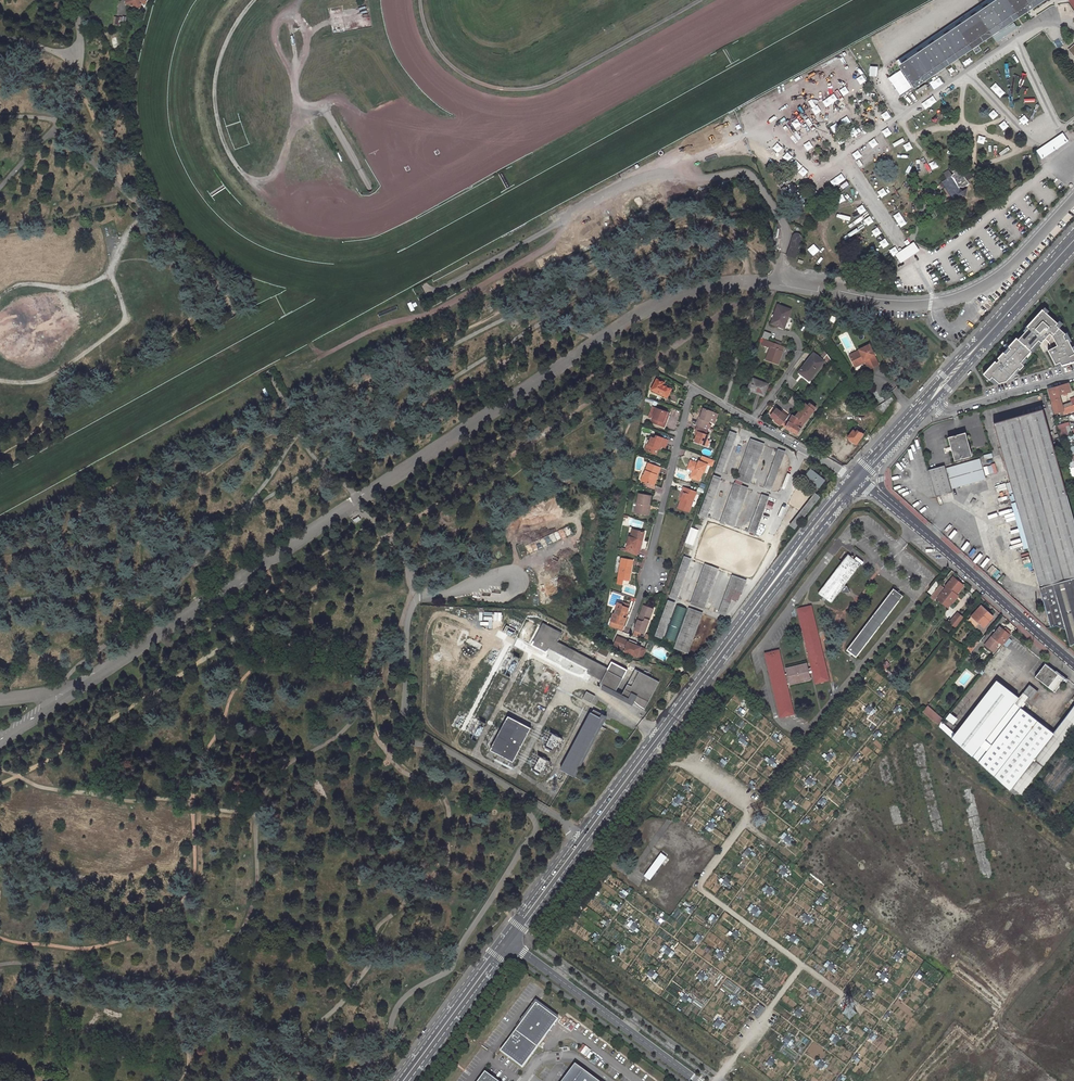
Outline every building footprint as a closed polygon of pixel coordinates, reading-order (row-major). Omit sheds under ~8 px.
[(149,0),(130,0),(128,5),(140,10),(143,4),(147,5),(149,0)] [(902,64),(999,0),(988,0),(899,59),(902,64)] [(902,64),(917,86),(936,74),(946,67),(952,63),(959,59),(993,37),(1015,22),(1028,13),(1048,0),(999,0),(902,64)] [(1018,28),(1015,22),(993,37),(996,42),(1018,28)] [(1069,141),(1064,133),(1038,151),(1044,159),(1069,141)] [(949,168),(943,172),(948,178),(942,182),(945,187),(953,198),(957,195),(965,198),(967,188),(964,187),(970,183),(967,180),(966,178),(964,175),(958,168),(952,172),(949,168)] [(784,183),(779,186),(789,202),(794,199),(784,183)] [(796,259),(802,239),(802,236),(800,234),(798,233),(796,233),(794,234),(792,236),(787,254),(786,256),(796,259)] [(914,242),(896,254),(902,263),(909,258),(921,251),(915,242),(914,242)] [(790,310),(778,306),(772,323),(789,329),(791,323),(786,321),(790,310)] [(1043,312),(1027,329),(1029,330),(1025,334),(1018,342),(1017,340),(1009,349),(1011,351),(1006,357),(1004,355),(998,361),(1000,362),(997,365),(995,364),(984,377),(990,382),(992,380),(999,386),(1007,384),(1016,374),(1018,371),(1020,372),(1024,368),(1023,367),(1021,365),(1025,360),(1031,354),(1030,352),(1039,343),(1041,345),(1050,336),(1052,338),(1057,348),(1048,353),(1056,367),(1060,365),(1062,368),(1073,364),(1073,354),(1072,350),(1069,345),(1068,342),(1066,343),(1064,338),(1065,336),(1059,331),(1056,327),(1057,325),(1047,316),(1043,312)] [(769,340),(771,333),(764,331),(762,337),(769,340)] [(770,348),(765,360),(778,365),(783,351),(782,350),(784,346),(780,345),(775,343),(761,338),(760,342),(762,342),(761,345),(770,348)] [(1039,343),(1030,352),(1031,354),(1033,355),(1041,345),(1039,343)] [(865,344),(845,356),(850,365),(862,359),(867,368),(875,364),(870,356),(871,355),(865,344)] [(804,377),(809,380),(824,361),(813,353),(800,369),(806,374),(804,377)] [(652,389),(668,397),(672,388),(663,384),(664,382),(657,378),(652,389)] [(747,389),(764,396),(768,384),(752,378),(747,389)] [(1065,411),(1063,406),(1060,395),(1071,392),(1068,383),(1048,389),(1055,413),(1065,411)] [(793,395),(789,401),(796,406),(800,400),(793,395)] [(1072,403),(1063,406),(1065,411),(1066,413),(1073,411),(1073,402),(1072,403)] [(787,417),(781,425),(798,434),(804,423),(814,410),(808,405),(805,403),(795,417),(790,414),(787,417)] [(653,417),(651,422),(664,426),(666,422),(664,421),(667,412),(656,408),(653,417)] [(703,409),(700,418),(699,417),(696,425),(698,425),(708,429),(709,429),(711,424),(708,423),(709,421),(710,421),(714,422),(717,414),(713,412),(713,411),(704,408),(703,409)] [(787,417),(777,408),(770,416),(775,420),(774,421),(780,426),(781,425),(787,417)] [(1057,464),(1060,463),(1058,456),(1055,456),(1042,409),(993,423),(1010,483),(1006,484),(1008,492),(1012,491),(1051,627),(1056,626),(1066,629),(1070,645),(1073,643),(1073,521),(1057,464)] [(1069,421),(1058,424),(1061,436),(1069,434),(1066,425),(1070,424),(1069,421)] [(856,443),(866,430),(857,424),(847,437),(856,443)] [(697,435),(695,441),(705,445),(707,440),(709,435),(706,434),(708,429),(698,425),(696,431),(697,431),(698,431),(697,435)] [(735,434),(730,432),(716,470),(721,472),(735,434)] [(973,455),(966,432),(948,437),(955,460),(973,455)] [(658,448),(660,445),(662,446),(665,447),(668,439),(657,435),(656,438),(652,436),(651,440),(649,444),(647,444),(645,449),(656,454),(658,448)] [(763,444),(752,440),(738,478),(749,482),(763,444)] [(780,450),(766,488),(771,490),(785,452),(780,450)] [(705,472),(708,464),(713,466),(715,460),(703,455),(701,461),(699,461),(699,463),(698,464),(697,463),(697,462),(691,460),(687,471),(692,472),(694,473),(692,478),(699,481),(703,471),(705,472)] [(951,487),(986,477),(980,457),(946,466),(945,465),(943,466),(950,492),(953,491),(951,487)] [(649,463),(644,475),(645,475),(643,481),(653,484),(656,476),(657,477),(661,467),(659,466),(660,464),(651,460),(650,463),(649,463)] [(950,492),(943,466),(929,470),(936,496),(950,492)] [(809,470),(803,478),(816,489),(823,481),(809,470)] [(705,516),(719,478),(714,476),(700,514),(705,516)] [(747,488),(736,484),(722,522),(733,526),(747,488)] [(689,512),(696,492),(686,488),(681,500),(678,508),(689,512)] [(649,505),(651,495),(639,493),(637,503),(639,503),(637,513),(649,515),(650,509),(649,509),(649,505)] [(769,496),(763,494),(750,532),(755,534),(769,496)] [(818,496),(815,494),(790,525),(794,529),(820,498),(818,496)] [(359,514),(352,518),(356,523),(362,518),(359,514)] [(686,543),(693,546),(699,530),(693,527),(686,543)] [(626,552),(626,551),(637,555),(638,549),(640,550),(642,542),(640,542),(641,540),(642,540),(644,532),(635,530),(633,538),(631,537),(629,537),(626,549),(622,548),(621,550),(626,552)] [(845,555),(816,595),(829,604),(858,565),(845,555)] [(689,559),(684,557),(670,595),(676,597),(689,559)] [(622,558),(617,583),(622,584),(623,579),(629,580),(633,560),(622,558)] [(717,569),(706,566),(693,603),(703,607),(717,569)] [(734,575),(720,613),(726,615),(731,599),(737,602),(744,583),(738,581),(739,577),(734,575)] [(954,578),(945,587),(946,587),(939,595),(940,595),(949,603),(949,604),(956,596),(955,595),(963,586),(954,578)] [(931,595),(930,597),(933,600),(942,588),(939,585),(936,590),(931,595)] [(855,659),(901,596),(890,589),(845,652),(855,659)] [(937,599),(945,607),(949,603),(940,595),(937,599)] [(673,603),(668,601),(656,634),(661,636),(673,603)] [(617,608),(615,614),(614,614),(611,621),(612,621),(610,627),(621,631),(626,618),(625,618),(627,613),(629,608),(622,606),(622,605),(618,603),(616,608),(617,608)] [(674,604),(666,637),(677,640),(686,607),(674,604)] [(641,613),(642,614),(644,609),(648,610),(649,607),(644,605),(641,613)] [(971,616),(979,622),(984,627),(993,616),(981,605),(971,616)] [(811,671),(814,683),(827,680),(810,606),(797,609),(811,668),(811,671)] [(641,613),(637,624),(638,625),(636,630),(641,632),(645,633),(651,618),(649,617),(650,615),(651,615),(654,609),(649,607),(648,610),(644,609),(642,614),(641,613)] [(701,613),(690,609),(676,647),(687,651),(701,613)] [(963,617),(958,612),(950,621),(956,626),(963,617)] [(967,620),(975,627),(979,622),(971,616),(967,620)] [(564,632),(545,622),(533,646),(548,653),(551,648),(591,669),(589,672),(604,679),(603,681),(605,682),(618,688),(628,667),(614,660),(610,668),(559,641),(564,632)] [(1003,645),(1011,635),(1002,627),(989,645),(996,650),(999,647),(997,645),(1000,642),(1003,645)] [(624,651),(632,654),(633,653),(637,655),(640,648),(636,646),(636,645),(628,642),(629,641),(621,638),(618,647),(624,651)] [(969,653),(979,642),(974,639),(965,650),(969,653)] [(597,652),(606,656),(609,652),(599,647),(597,652)] [(641,647),(640,648),(637,655),(633,653),(632,654),(642,658),(646,649),(641,647)] [(783,676),(777,650),(764,653),(779,718),(793,715),(785,684),(783,676)] [(681,658),(673,654),(671,658),(678,662),(681,658)] [(681,658),(678,662),(686,666),(688,662),(681,658)] [(1065,679),(1045,663),(1035,676),(1055,692),(1065,679)] [(789,685),(809,680),(807,672),(811,671),(811,668),(807,669),(806,664),(785,669),(786,675),(783,676),(785,684),(789,683),(789,685)] [(647,705),(661,678),(637,665),(623,690),(618,688),(605,682),(603,685),(634,701),(636,696),(647,705)] [(993,686),(1015,703),(1019,697),(997,681),(993,686)] [(1029,684),(1022,693),(1027,697),(1022,703),(1024,703),(1035,689),(1029,684)] [(973,757),(1015,703),(993,686),(955,734),(952,738),(955,741),(973,757)] [(587,691),(583,698),(591,703),(595,696),(587,691)] [(1019,797),(1063,740),(1054,733),(1021,708),(1024,703),(1022,703),(1027,697),(1022,693),(1019,697),(1015,703),(973,757),(1019,797)] [(869,704),(864,709),(872,716),(876,710),(869,704)] [(938,724),(943,718),(928,705),(923,712),(938,724)] [(590,710),(560,768),(575,775),(607,715),(594,708),(592,711),(590,710)] [(950,713),(947,719),(955,724),(959,717),(950,713)] [(508,715),(490,749),(513,760),(530,727),(508,715)] [(1054,733),(1063,740),(1073,726),(1073,723),(1067,717),(1054,733)] [(938,726),(952,738),(955,734),(942,722),(938,726)] [(553,752),(560,736),(552,733),(545,748),(553,752)] [(744,743),(747,738),(741,734),(738,739),(744,743)] [(1073,770),(1073,747),(1070,752),(1068,754),(1064,751),(1059,747),(1038,777),(1058,792),(1073,770)] [(543,771),(547,759),(539,756),(535,768),(543,771)] [(679,793),(671,804),(677,808),(685,798),(679,793)] [(711,833),(716,824),(710,821),(705,829),(711,833)] [(784,832),(780,838),(791,845),(795,840),(784,832)] [(650,879),(667,857),(661,853),(645,875),(650,879)] [(780,873),(785,875),(788,870),(782,867),(780,873)] [(723,877),(721,883),(728,886),(731,879),(723,877)] [(769,895),(774,890),(766,884),(762,890),(769,895)] [(757,917),(761,912),(754,905),(750,910),(757,917)] [(631,920),(628,926),(635,930),(638,925),(631,920)] [(856,929),(863,934),(867,928),(859,924),(856,929)] [(793,943),(797,938),(792,934),(789,939),(793,943)] [(846,944),(842,947),(848,953),(852,950),(846,944)] [(671,957),(675,952),(664,945),(660,950),(671,957)] [(828,961),(824,966),(832,971),(835,966),(828,961)] [(882,996),(891,1003),(894,999),(885,992),(882,996)] [(537,1003),(501,1050),(523,1066),(558,1019),(537,1003)] [(765,1007),(760,1004),(753,1013),(758,1017),(765,1007)] [(718,1019),(714,1024),(721,1029),(725,1024),(718,1019)] [(833,1035),(829,1040),(837,1045),(840,1039),(833,1035)] [(587,1057),(592,1050),(583,1044),(578,1050),(587,1057)] [(821,1069),(826,1064),(819,1058),(815,1063),(821,1069)] [(575,1063),(571,1069),(562,1080),(599,1080),(575,1063)] [(478,1080),(495,1080),(484,1073),(478,1080)]
